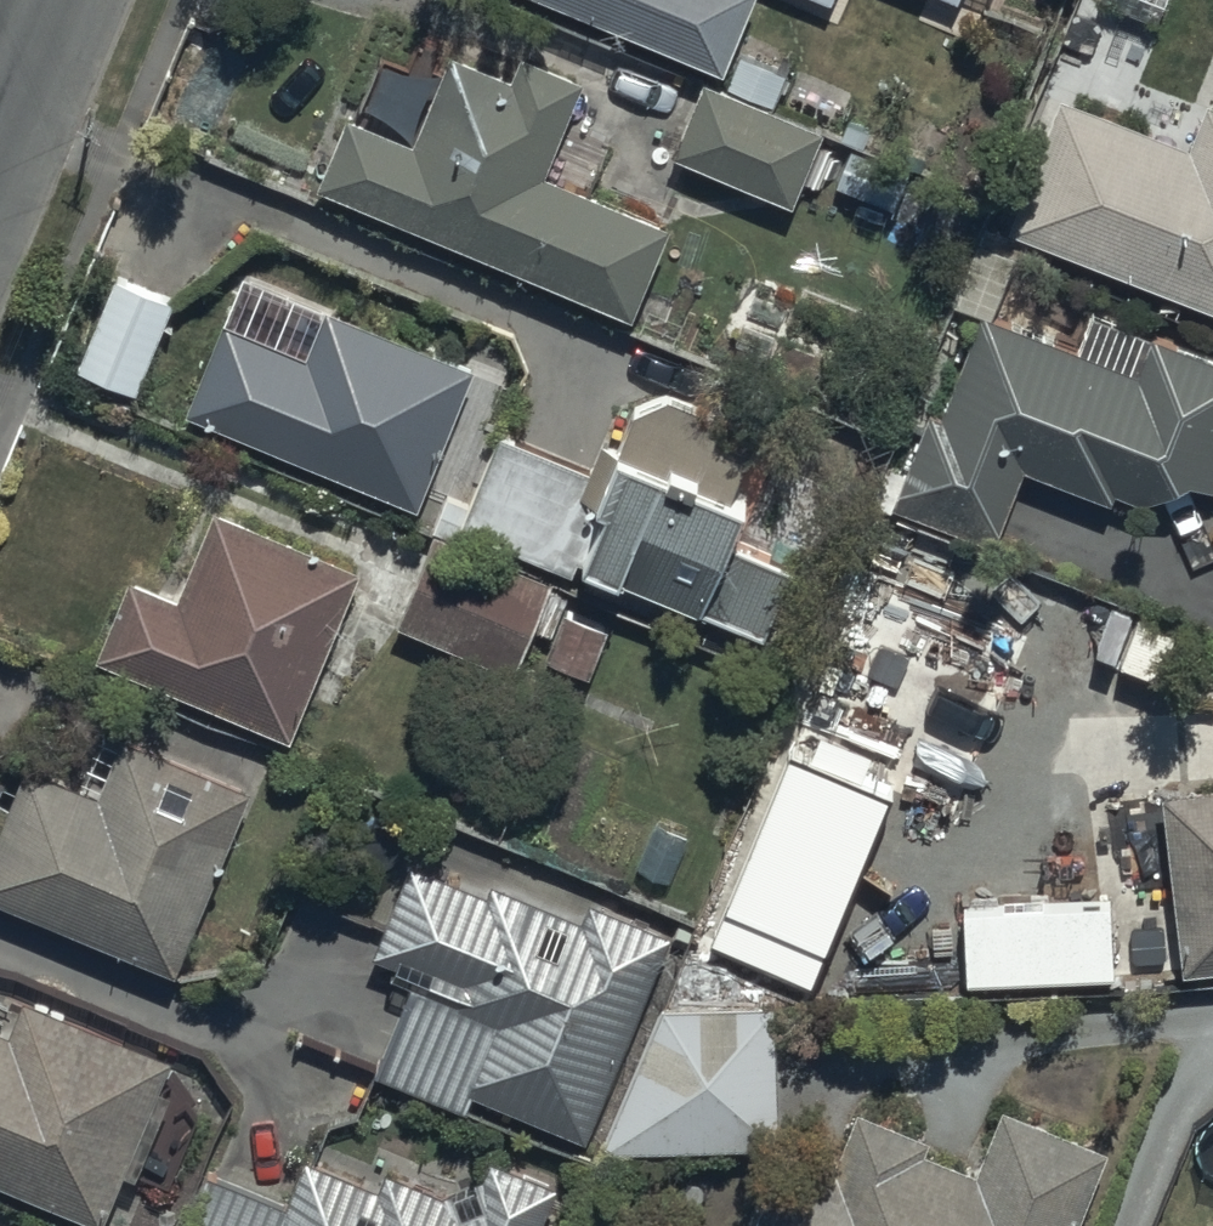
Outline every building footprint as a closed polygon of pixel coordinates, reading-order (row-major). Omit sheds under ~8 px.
[(722,77),(752,0),(538,0),(722,77)] [(409,145),(344,117),(316,185),(629,318),(665,232),(542,179),(581,89),(517,62),(509,80),(448,54),(409,145)] [(821,134),(770,113),(786,75),(740,56),(724,94),(702,85),(672,158),(791,207),(821,134)] [(1048,96),(998,240),(1212,315),(1212,110),(1199,106),(1186,144),(1048,96)] [(171,305),(114,280),(75,368),(132,394),(171,305)] [(301,362),(221,329),(186,415),(414,510),(470,375),(321,314),(301,362)] [(983,318),(945,421),(923,413),(886,511),(996,552),(1024,477),(1171,532),(1189,485),(1212,494),(1212,363),(1145,338),(1132,373),(983,318)] [(446,498),(433,532),(459,542),(462,533),(574,578),(580,564),(765,639),(792,572),(729,547),(742,515),(727,509),(756,436),(669,401),(632,417),(609,479),(496,437),(470,507),(446,498)] [(129,581),(97,659),(294,740),(362,575),(213,514),(177,601),(129,581)] [(550,586),(433,539),(397,628),(514,675),(550,586)] [(606,634),(559,615),(540,664),(588,682),(606,634)] [(25,770),(0,833),(0,910),(178,979),(249,794),(117,743),(96,798),(25,770)] [(1158,797),(1178,979),(1212,975),(1212,791),(1158,797)] [(584,1141),(637,1008),(666,936),(584,903),(577,921),(493,888),(489,897),(413,866),(376,960),(415,975),(376,1075),(468,1111),(473,1098),(584,1141)] [(836,913),(790,916),(794,988),(970,979),(965,883),(835,889),(836,913)] [(0,1037),(0,1192),(94,1225),(109,1225),(170,1062),(15,1006),(3,1038),(0,1037)] [(660,1008),(599,1153),(776,1152),(775,1008),(660,1008)] [(854,1111),(827,1183),(775,1165),(753,1225),(1081,1225),(1108,1151),(996,1111),(973,1177),(922,1159),(930,1138),(854,1111)] [(204,1173),(181,1225),(540,1225),(554,1194),(466,1155),(446,1201),(384,1173),(377,1188),(304,1156),(281,1208),(204,1173)]
